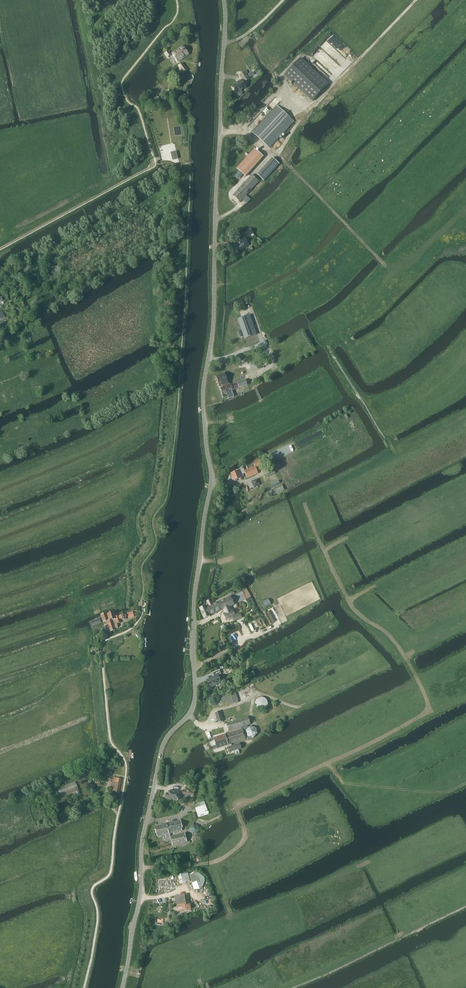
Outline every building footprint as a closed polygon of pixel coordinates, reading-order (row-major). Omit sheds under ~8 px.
[(172,54),(178,62),(189,54),(183,46),(172,54)] [(300,59),(285,75),(313,101),(328,85),(300,59)] [(183,63),(178,66),(183,73),(188,70),(187,69),(183,63)] [(252,72),(249,74),(250,77),(254,74),(257,72),(254,68),(251,70),(252,72)] [(245,71),(239,75),(244,83),(250,79),(245,71)] [(242,80),(232,87),(237,93),(239,95),(240,96),(242,94),(243,93),(241,90),(246,87),(242,80)] [(269,148),(294,122),(277,106),(253,132),(269,148)] [(248,158),(238,168),(241,171),(241,172),(246,176),(263,157),(254,148),(246,157),(248,158)] [(260,171),(257,174),(265,181),(268,177),(260,171)] [(250,199),(246,195),(259,182),(252,175),(233,195),(240,202),(242,199),(247,203),(250,199)] [(251,229),(244,233),(246,238),(254,234),(251,229)] [(242,249),(249,245),(245,238),(234,244),(237,250),(241,248),(242,249)] [(250,315),(238,319),(245,338),(256,334),(250,315)] [(225,373),(216,376),(220,386),(226,384),(226,386),(221,388),(223,394),(227,392),(229,398),(234,396),(232,391),(232,390),(233,391),(248,385),(246,379),(229,385),(228,383),(225,373)] [(258,473),(256,468),(263,465),(261,459),(254,462),(255,466),(244,470),(243,466),(239,470),(235,470),(236,472),(231,474),(234,481),(242,478),(241,475),(246,473),(247,478),(258,473)] [(257,479),(251,482),(254,488),(260,485),(257,479)] [(282,485),(271,489),(273,495),(284,490),(282,485)] [(208,606),(200,609),(204,618),(211,615),(211,614),(223,609),(225,614),(232,611),(230,606),(234,604),(230,596),(213,603),(211,599),(207,601),(209,605),(208,606)] [(225,614),(227,619),(232,617),(234,622),(237,620),(235,616),(232,610),(232,611),(225,614)] [(109,621),(112,620),(113,619),(113,620),(115,628),(118,627),(117,623),(121,622),(119,615),(117,616),(115,612),(111,613),(107,614),(109,621)] [(101,614),(101,615),(103,623),(106,622),(107,625),(108,630),(109,632),(115,630),(115,628),(113,624),(113,623),(112,620),(109,621),(108,619),(107,616),(106,613),(103,614),(101,614)] [(214,677),(207,680),(210,687),(221,682),(218,675),(221,674),(220,670),(213,673),(214,677)] [(236,693),(220,698),(221,702),(226,701),(228,705),(239,702),(236,693)] [(269,705),(269,704),(269,703),(268,702),(268,700),(267,699),(266,699),(265,698),(263,698),(262,698),(261,698),(260,698),(258,699),(257,699),(257,700),(256,701),(255,703),(255,704),(255,705),(256,706),(256,708),(257,709),(258,710),(259,710),(260,711),(261,711),(263,711),(264,711),(265,710),(266,710),(267,709),(268,708),(268,707),(269,705)] [(218,723),(224,721),(221,711),(215,713),(218,723)] [(248,728),(248,725),(251,724),(248,717),(227,723),(230,730),(241,727),(242,730),(226,735),(225,734),(214,738),(218,748),(229,745),(229,746),(229,747),(230,752),(235,751),(236,754),(240,753),(239,749),(241,749),(240,743),(232,746),(232,744),(254,738),(257,733),(256,728),(250,726),(248,728)] [(111,787),(113,788),(112,794),(115,794),(115,792),(119,793),(120,790),(122,779),(113,777),(113,780),(111,780),(110,783),(112,783),(111,787)] [(75,782),(58,789),(60,794),(63,800),(80,793),(78,788),(75,782)] [(179,795),(179,793),(169,791),(168,794),(167,794),(166,798),(178,800),(179,795)] [(158,837),(166,835),(167,840),(170,839),(170,835),(171,835),(170,834),(182,831),(182,828),(183,828),(181,820),(155,827),(158,837)] [(193,824),(189,828),(191,833),(196,834),(200,831),(198,826),(193,824)] [(173,845),(182,843),(187,842),(185,833),(171,836),(173,845)] [(197,871),(189,873),(194,890),(203,887),(204,883),(205,880),(205,878),(204,876),(197,871)] [(186,882),(190,881),(188,873),(178,875),(180,884),(187,883),(186,882)] [(191,909),(188,894),(175,897),(177,907),(175,907),(176,909),(177,909),(178,912),(191,909)]
